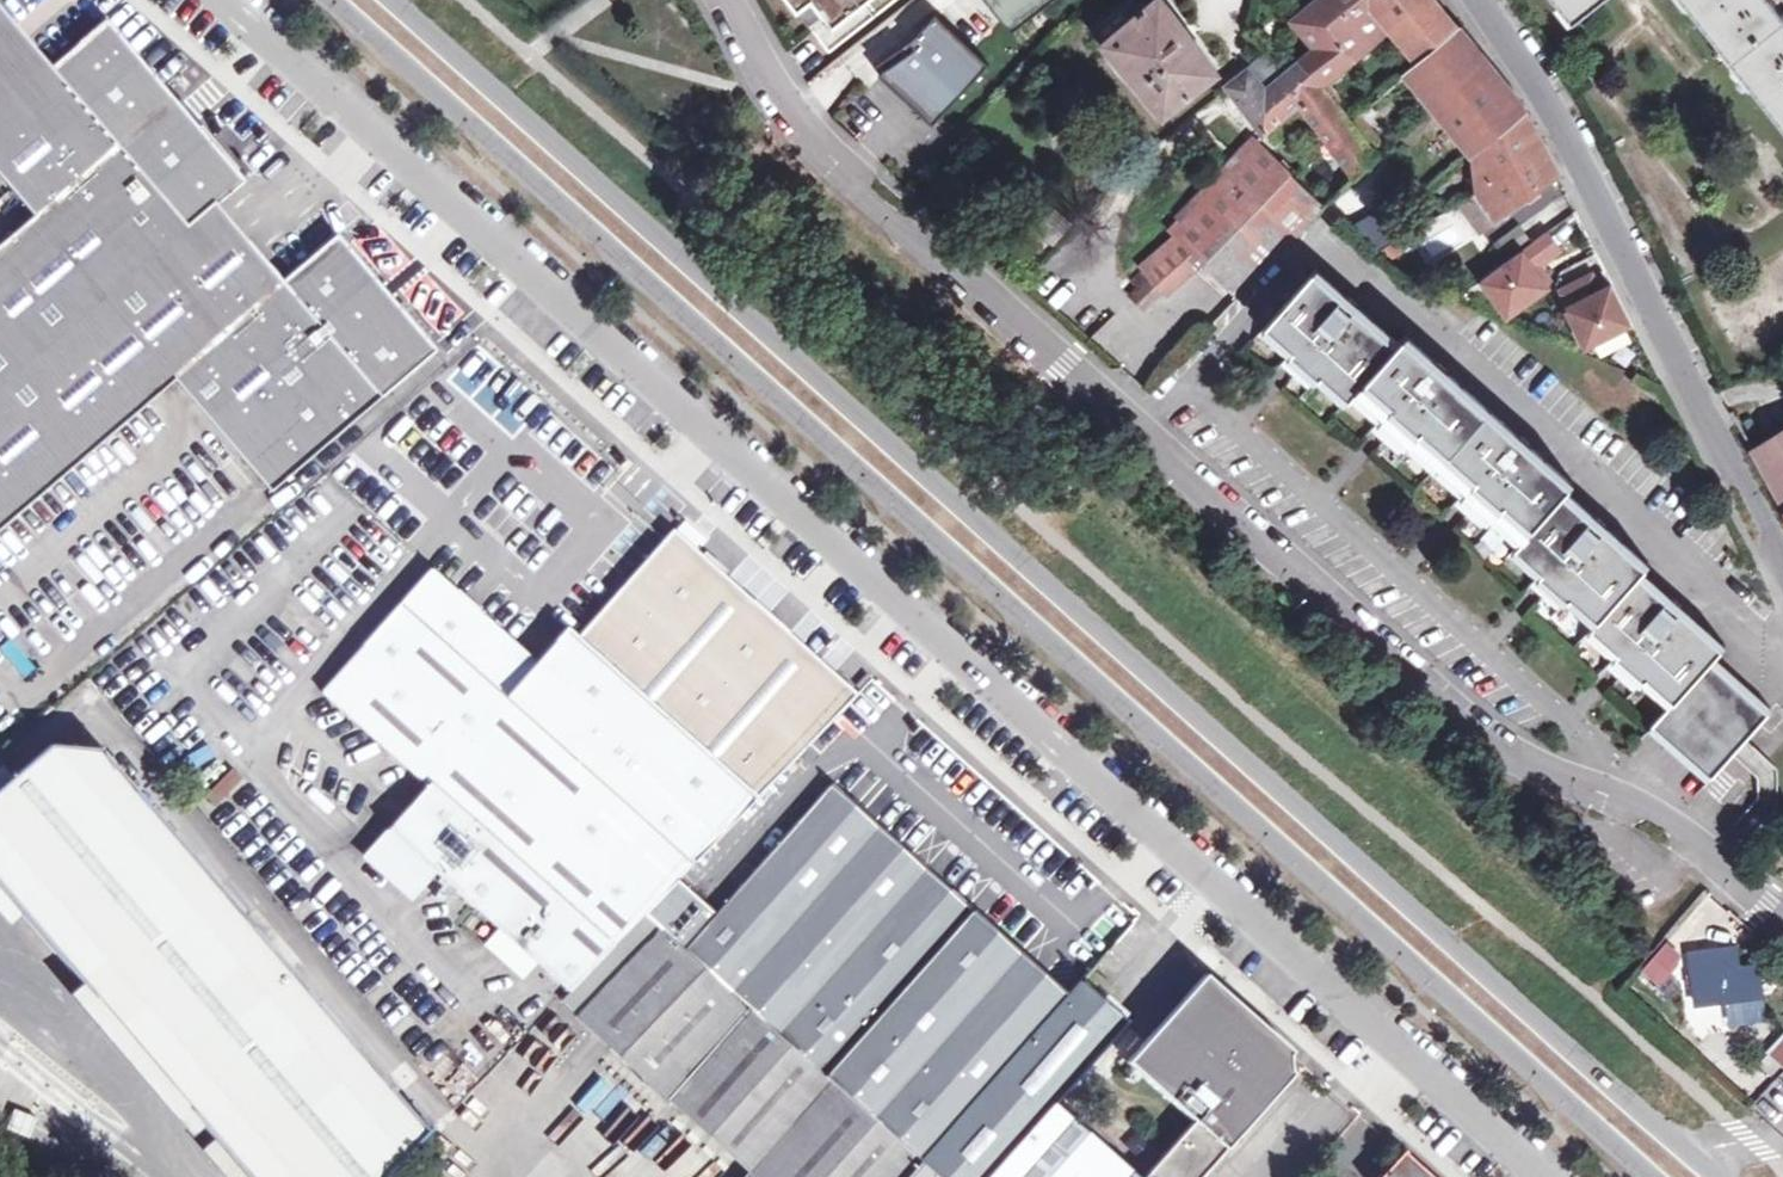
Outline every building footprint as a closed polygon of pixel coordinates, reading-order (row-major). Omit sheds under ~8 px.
[(832,49),(894,0),(794,0),(832,49)] [(1002,15),(1012,29),(1049,0),(990,0),(1002,15)] [(1218,69),(1194,38),(1165,0),(1129,0),(1092,29),(1162,114),(1218,69)] [(1297,105),(1352,177),(1376,153),(1371,147),(1382,135),(1362,113),(1351,123),(1337,105),(1342,98),(1327,78),(1420,0),(1316,0),(1292,20),(1314,49),(1284,74),(1266,52),(1249,66),(1226,85),(1265,132),(1297,105)] [(1572,18),(1596,0),(1559,0),(1572,18)] [(1773,0),(1687,0),(1782,122),(1782,12),(1773,0)] [(49,68),(0,10),(0,110),(49,68)] [(932,120),(989,60),(972,44),(937,10),(910,37),(915,43),(883,65),(879,69),(884,74),(932,120)] [(1476,155),(1525,113),(1449,21),(1411,52),(1419,63),(1409,72),(1476,155)] [(103,22),(49,68),(352,421),(432,352),(334,236),(280,283),(214,205),(241,182),(103,22)] [(1226,85),(1249,66),(1243,60),(1220,78),(1226,85)] [(0,110),(0,180),(19,202),(30,215),(0,241),(0,528),(171,381),(267,493),(352,421),(49,68),(0,110)] [(1527,111),(1525,113),(1476,155),(1477,191),(1543,144),(1527,111)] [(1254,141),(1236,160),(1268,193),(1287,173),(1254,141)] [(1558,172),(1543,144),(1477,191),(1461,201),(1483,228),(1558,172)] [(1287,173),(1268,193),(1236,160),(1180,215),(1213,250),(1218,245),(1244,270),(1315,201),(1287,173)] [(1380,192),(1389,172),(1374,165),(1364,185),(1380,192)] [(1333,197),(1342,216),(1368,203),(1359,184),(1333,197)] [(1354,225),(1388,260),(1407,242),(1372,207),(1354,225)] [(1561,248),(1547,231),(1484,279),(1511,314),(1549,285),(1535,268),(1561,248)] [(1165,240),(1150,254),(1152,257),(1144,265),(1161,283),(1186,259),(1174,247),(1165,240)] [(1284,350),(1312,375),(1317,369),(1343,393),(1349,387),(1377,412),(1371,418),(1399,443),(1404,437),(1460,488),(1455,494),(1482,518),(1487,512),(1513,537),(1507,543),(1534,568),(1529,573),(1558,599),(1561,595),(1588,620),(1583,626),(1611,652),(1608,655),(1635,680),(1639,676),(1666,701),(1650,719),(1708,772),(1773,701),(1715,648),(1724,638),(1641,563),(1648,556),(1566,481),(1572,474),(1407,324),(1401,331),(1322,259),(1264,323),(1288,344),(1284,350)] [(1161,283),(1144,265),(1134,275),(1139,281),(1122,298),(1125,303),(1134,294),(1141,301),(1161,283)] [(1593,274),(1560,291),(1586,345),(1632,321),(1614,284),(1601,291),(1593,274)] [(1753,448),(1782,500),(1782,430),(1753,448)] [(746,616),(753,608),(671,535),(651,558),(658,556),(665,555),(671,555),(677,556),(683,562),(746,616)] [(651,558),(579,640),(756,797),(854,696),(753,608),(746,616),(683,562),(677,556),(671,555),(665,555),(658,556),(651,558)] [(679,945),(715,909),(680,878),(689,868),(707,884),(733,855),(716,839),(756,797),(579,640),(566,655),(554,645),(535,665),(430,571),(318,698),(424,791),(405,814),(465,868),(446,890),(566,996),(646,913),(660,926),(570,1021),(647,1089),(667,1068),(683,1083),(668,1099),(746,1170),(740,1176),(941,1176),(679,945)] [(554,641),(554,645),(566,655),(579,640),(568,630),(566,630),(562,631),(556,636),(554,641)] [(429,1132),(99,747),(47,743),(0,784),(0,889),(95,999),(118,979),(210,1088),(188,1108),(248,1176),(386,1176),(429,1132)] [(679,945),(941,1176),(989,1176),(1054,1104),(1127,1020),(1080,978),(1088,967),(853,757),(754,867),(724,899),(715,909),(679,945)] [(465,868),(405,814),(385,836),(446,890),(465,868)] [(715,909),(724,899),(707,884),(689,868),(680,878),(715,909)] [(1641,932),(1631,943),(1641,952),(1647,957),(1664,938),(1666,930),(1653,918),(1641,932)] [(1637,969),(1655,984),(1681,955),(1664,940),(1637,969)] [(1762,995),(1759,964),(1737,966),(1734,946),(1692,951),(1697,1002),(1730,998),(1762,995)] [(1146,1176),(1205,1176),(1228,1151),(1224,1148),(1243,1126),(1248,1130),(1295,1076),(1293,1073),(1291,1057),(1294,1053),(1206,975),(1128,1063),(1194,1122),(1146,1176)] [(1762,995),(1730,998),(1733,1020),(1764,1017),(1762,995)] [(1764,1050),(1781,1067),(1782,1066),(1782,1031),(1764,1050)] [(667,1068),(647,1089),(664,1103),(668,1099),(683,1083),(667,1068)] [(1054,1104),(989,1176),(1137,1176),(1054,1104)] [(1403,1151),(1380,1176),(1432,1176),(1403,1151)]
